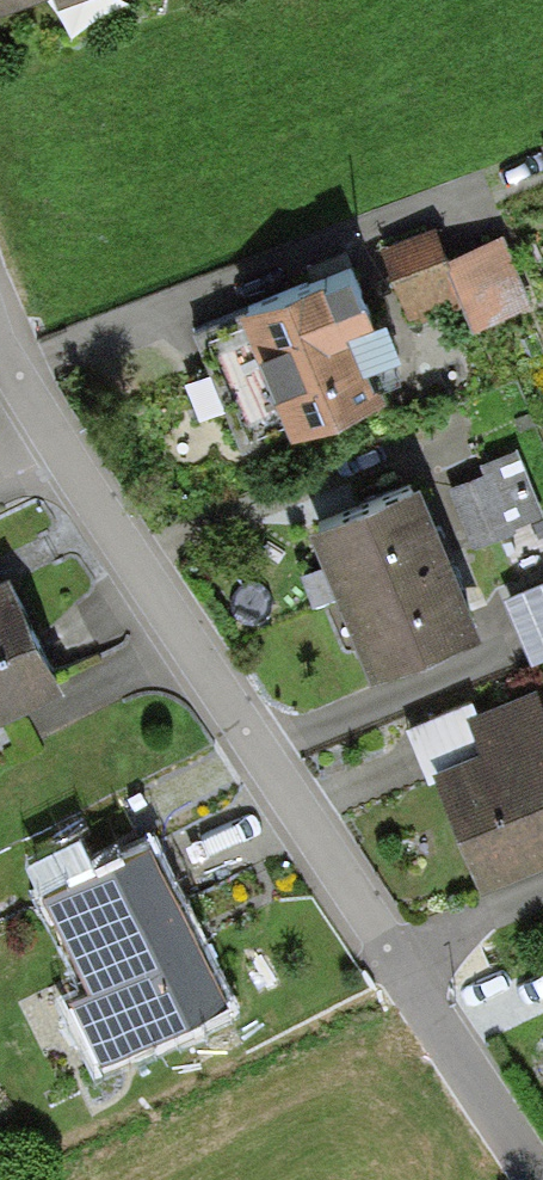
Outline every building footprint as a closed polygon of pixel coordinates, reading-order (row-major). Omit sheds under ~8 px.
[(437,220),(383,241),(412,318),(466,298),(447,248),(437,220)] [(503,227),(447,248),(466,298),(474,319),(530,298),(503,227)] [(292,416),(385,377),(379,363),(373,365),(362,340),(352,316),(346,302),(373,291),(352,242),(239,289),(292,416)] [(352,316),(362,340),(400,324),(384,286),(373,291),(346,302),(352,316)] [(515,443),(479,458),(483,467),(447,482),(473,544),(517,525),(515,521),(542,510),(515,443)] [(308,513),(342,594),(453,549),(434,504),(418,466),(308,513)] [(464,575),(453,549),(342,594),(370,663),(481,617),(464,575)] [(65,675),(9,562),(0,567),(0,708),(65,675)] [(503,587),(533,657),(542,653),(542,570),(503,587)] [(536,681),(466,707),(475,729),(479,738),(433,757),(482,879),(542,854),(542,694),(536,681)] [(198,931),(150,834),(42,888),(90,983),(70,993),(100,1052),(227,989),(198,931)]
